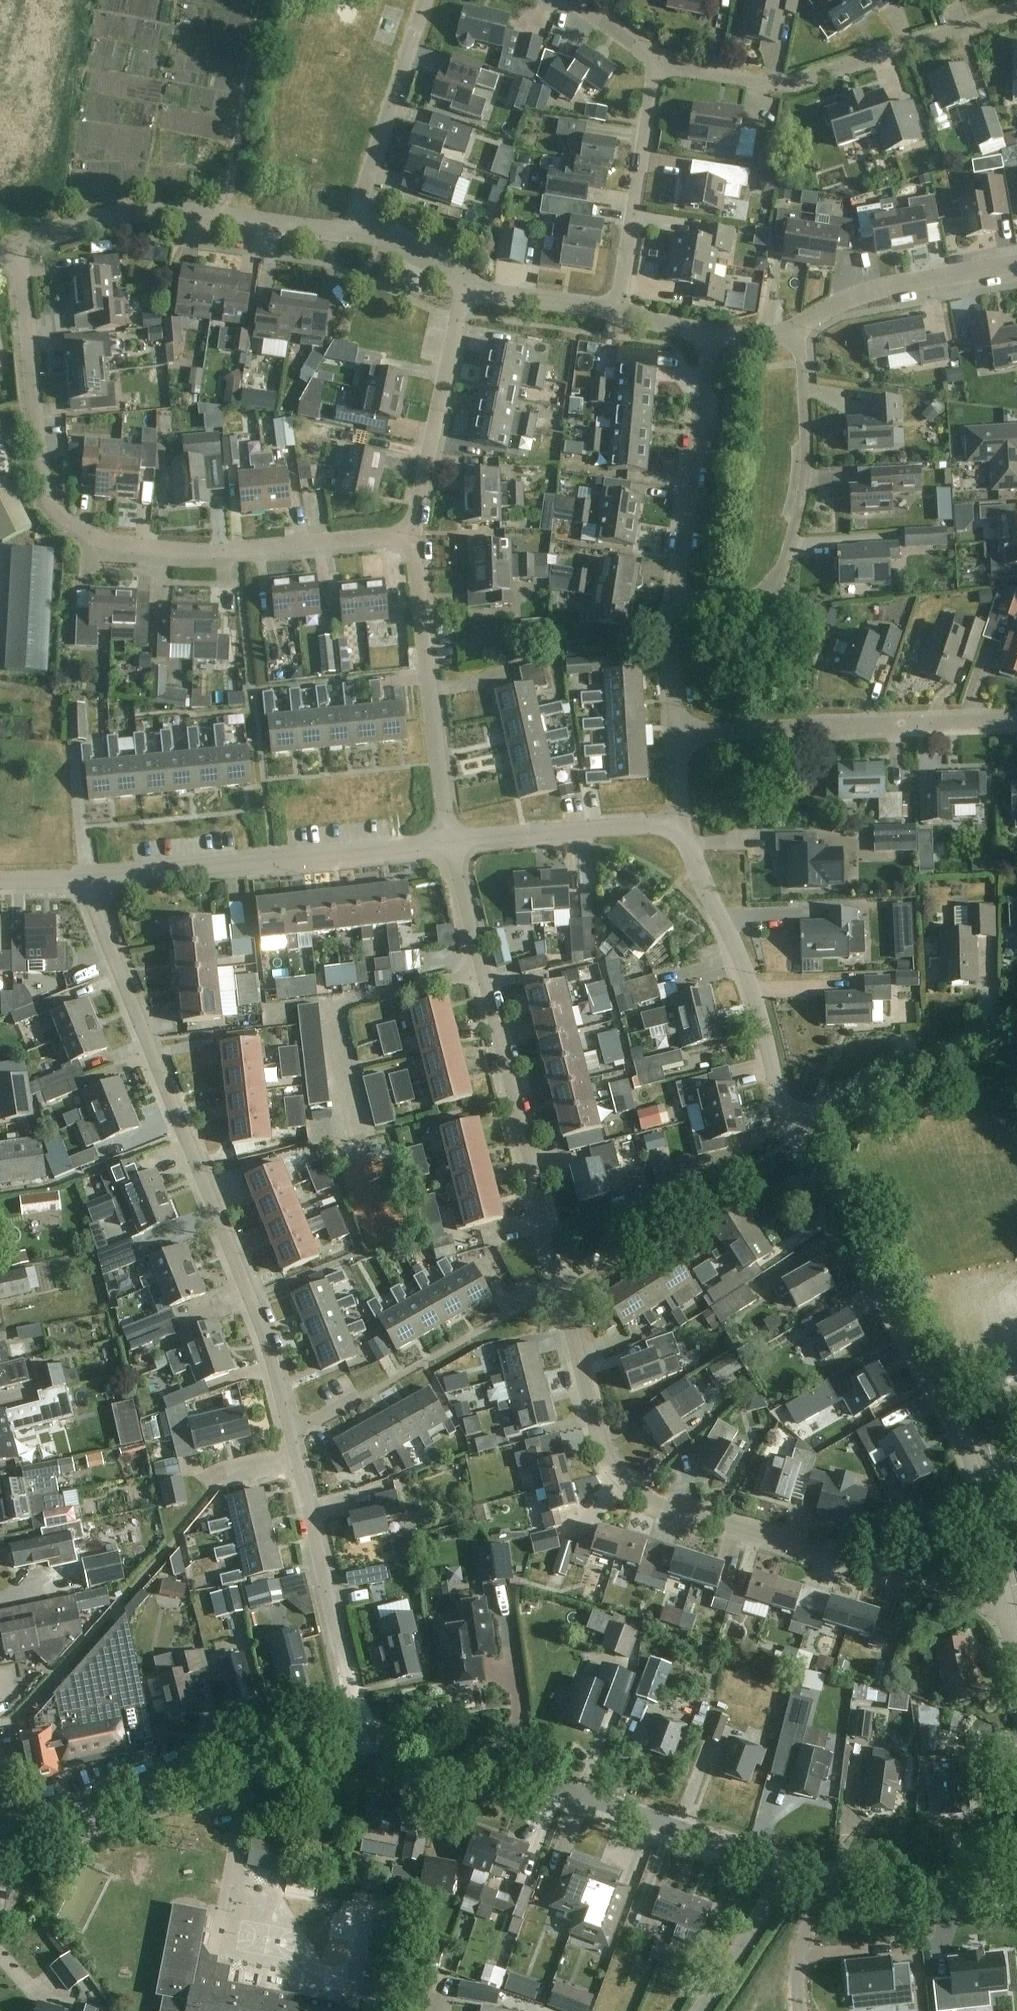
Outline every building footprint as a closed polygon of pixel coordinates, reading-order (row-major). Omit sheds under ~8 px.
[(671,8),(703,15),(706,0),(672,0),(671,8)] [(798,0),(778,0),(777,2),(767,0),(749,0),(747,11),(749,11),(743,36),(776,43),(782,12),(795,15),(798,0)] [(820,3),(839,32),(876,7),(871,0),(825,0),(820,3)] [(147,24),(150,7),(128,3),(125,19),(147,24)] [(475,44),(476,40),(501,46),(508,15),(492,11),(491,13),(465,7),(459,36),(460,37),(459,41),(462,44),(464,48),(468,49),(471,46),(475,44)] [(160,26),(162,12),(151,10),(149,24),(160,26)] [(536,64),(541,40),(523,35),(517,59),(536,64)] [(570,100),(579,87),(584,79),(601,91),(616,69),(585,48),(573,65),(561,61),(562,56),(545,50),(535,76),(570,100)] [(441,70),(433,97),(453,104),(450,110),(480,120),(486,102),(473,97),(476,86),(495,92),(500,76),(483,71),(485,66),(454,56),(449,72),(441,70)] [(977,99),(965,64),(928,77),(934,95),(936,94),(942,111),(977,99)] [(514,80),(510,93),(527,98),(531,85),(514,80)] [(826,110),(827,114),(824,117),(827,125),(831,126),(838,147),(878,133),(885,152),(923,140),(912,103),(888,111),(882,92),(862,98),(861,93),(845,98),(846,104),(826,110)] [(736,157),(752,160),(757,132),(740,129),(743,110),(722,107),(722,110),(694,106),(689,139),(738,147),(736,157)] [(993,109),(969,117),(979,148),(1004,139),(993,109)] [(563,156),(563,157),(614,165),(617,142),(585,137),(587,123),(559,119),(557,135),(569,137),(568,145),(582,147),(581,159),(563,156)] [(447,134),(417,124),(409,148),(440,158),(440,157),(444,145),(466,152),(473,129),(451,122),(447,134)] [(409,149),(413,151),(405,173),(425,179),(420,194),(451,204),(459,178),(457,178),(461,164),(440,157),(440,158),(409,148),(409,149)] [(614,165),(563,157),(561,171),(551,170),(547,195),(576,199),(578,185),(605,189),(609,166),(613,167),(614,165)] [(721,211),(723,198),(739,200),(741,187),(746,188),(749,171),(711,165),(708,181),(689,178),(685,205),(721,211)] [(1001,179),(987,181),(974,184),(977,198),(959,201),(966,238),(996,233),(992,210),(1006,208),(1001,179)] [(896,214),(902,249),(928,245),(925,228),(940,225),(934,196),(908,201),(910,212),(896,214)] [(558,216),(554,239),(600,247),(604,222),(573,217),(575,203),(554,200),(552,216),(558,216)] [(902,249),(896,214),(882,217),(880,206),(857,210),(861,238),(873,236),(876,253),(902,249)] [(783,258),(808,262),(814,226),(800,224),(802,214),(778,210),(774,239),(786,240),(783,258)] [(814,226),(808,262),(834,266),(836,249),(848,251),(853,222),(830,218),(828,228),(814,226)] [(674,236),(671,258),(717,265),(719,251),(730,253),(733,233),(705,229),(703,240),(674,236)] [(501,232),(496,261),(523,265),(528,236),(501,232)] [(600,248),(600,247),(554,239),(554,240),(565,242),(563,255),(543,252),(541,267),(562,270),(562,266),(593,271),(597,247),(600,248)] [(70,272),(72,295),(111,291),(110,278),(120,277),(118,256),(94,258),(95,270),(70,272)] [(714,279),(717,265),(671,258),(667,281),(695,285),(694,298),(723,302),(726,281),(714,279)] [(176,314),(198,317),(211,319),(212,309),(218,271),(196,268),(183,266),(181,283),(176,314)] [(218,271),(212,309),(224,310),(223,321),(246,324),(250,297),(237,295),(240,274),(218,271)] [(111,291),(72,295),(74,317),(98,315),(99,326),(125,324),(122,302),(112,303),(111,291)] [(273,291),(271,305),(260,304),(255,339),(288,343),(289,334),(290,334),(295,294),(273,291)] [(330,299),(295,294),(290,334),(302,335),(301,346),(322,349),(323,339),(324,339),(330,299)] [(142,315),(143,328),(162,326),(161,313),(142,315)] [(1002,332),(999,315),(971,320),(977,350),(991,348),(995,371),(1016,367),(1016,330),(1002,332)] [(164,320),(168,365),(175,364),(173,345),(182,344),(180,318),(164,320)] [(948,361),(943,332),(923,335),(921,319),(864,329),(870,359),(919,351),(922,365),(948,361)] [(188,320),(187,341),(207,341),(208,321),(188,320)] [(250,331),(235,329),(232,350),(247,352),(250,331)] [(68,376),(104,372),(103,361),(112,360),(110,335),(85,337),(86,348),(66,350),(68,376)] [(544,379),(546,368),(524,364),(527,349),(490,342),(485,367),(544,379)] [(358,390),(401,399),(406,374),(380,369),(382,356),(359,351),(360,347),(346,344),(342,363),(356,366),(357,364),(363,366),(358,390)] [(183,351),(185,370),(200,368),(198,350),(183,351)] [(593,378),(592,390),(652,396),(655,370),(617,366),(616,380),(593,378)] [(542,391),(542,390),(548,391),(550,380),(544,379),(485,367),(480,391),(517,399),(520,386),(542,391)] [(220,403),(239,405),(241,389),(240,389),(241,376),(238,370),(223,377),(226,384),(226,393),(221,392),(220,403)] [(116,409),(115,397),(114,384),(105,384),(104,372),(68,376),(71,402),(91,400),(92,412),(116,409)] [(346,405),(342,422),(368,427),(371,415),(397,420),(401,399),(358,390),(356,389),(353,406),(346,405)] [(652,396),(592,390),(591,401),(613,404),(612,418),(650,421),(652,396)] [(475,416),(534,428),(536,416),(514,412),(517,399),(480,391),(475,416)] [(900,421),(899,398),(871,400),(872,418),(847,419),(849,451),(893,449),(892,421),(900,421)] [(534,428),(475,416),(469,441),(508,449),(511,435),(532,439),(534,428)] [(274,421),(278,449),(296,446),(292,418),(274,421)] [(650,421),(612,418),(611,432),(588,430),(587,441),(647,447),(650,421)] [(966,430),(968,462),(991,461),(993,490),(1016,489),(1016,427),(966,430)] [(222,459),(219,435),(184,438),(186,460),(173,461),(177,507),(211,504),(207,460),(222,459)] [(222,439),(225,466),(240,465),(237,437),(222,439)] [(117,499),(122,446),(121,445),(121,442),(86,440),(83,481),(97,482),(95,497),(117,499)] [(647,447),(587,441),(586,452),(609,454),(607,469),(645,472),(647,447)] [(143,447),(122,446),(117,499),(139,500),(142,469),(156,471),(158,446),(143,444),(143,447)] [(159,468),(170,470),(175,449),(164,446),(159,468)] [(347,447),(343,470),(378,477),(382,454),(347,447)] [(288,468),(270,470),(270,465),(273,464),(272,453),(261,455),(268,511),(293,508),(288,468)] [(268,511),(261,455),(249,456),(250,467),(255,467),(255,472),(238,474),(243,513),(268,511)] [(940,485),(931,486),(932,500),(950,498),(949,486),(951,486),(950,465),(938,466),(940,485)] [(891,494),(905,493),(922,493),(920,467),(871,470),(872,484),(851,486),(852,514),(892,512),(891,494)] [(0,471),(0,521),(2,525),(11,521),(15,529),(32,520),(3,469),(0,471)] [(378,477),(343,470),(338,493),(373,500),(378,477)] [(462,497),(523,496),(522,484),(500,485),(499,471),(461,472),(462,497)] [(601,503),(579,500),(556,497),(555,509),(637,521),(641,495),(625,493),(603,490),(601,503)] [(523,496),(462,497),(463,523),(501,522),(501,508),(523,507),(523,496)] [(1000,543),(1016,542),(1016,518),(1015,506),(980,508),(980,520),(999,519),(1000,543)] [(637,521),(555,509),(553,520),(598,527),(596,541),(633,546),(637,521)] [(945,529),(905,531),(906,547),(946,545),(945,529)] [(13,542),(8,661),(51,663),(55,544),(13,542)] [(473,569),(548,567),(547,555),(511,556),(511,542),(472,543),(473,569)] [(1000,543),(1001,555),(990,556),(991,579),(1016,578),(1016,542),(1000,543)] [(898,559),(898,543),(870,545),(870,547),(838,548),(840,585),(870,583),(870,585),(889,584),(888,560),(898,559)] [(550,578),(574,581),(634,591),(634,589),(638,590),(642,587),(643,580),(640,576),(636,576),(638,565),(601,559),(598,573),(552,566),(550,578)] [(512,579),(534,579),(548,578),(548,567),(473,569),(474,594),(490,594),(490,605),(514,604),(514,593),(512,593),(512,579)] [(317,578),(294,580),(298,616),(321,613),(317,578)] [(298,616),(294,580),(271,583),(275,618),(298,616)] [(628,628),(634,591),(574,581),(572,593),(595,597),(593,610),(590,610),(588,622),(628,628)] [(384,582),(361,585),(366,620),(389,617),(384,582)] [(366,620),(361,585),(338,588),(342,623),(366,620)] [(987,620),(996,623),(999,614),(1016,620),(1016,586),(1013,586),(1011,591),(1000,587),(987,620)] [(99,629),(112,629),(113,629),(115,593),(91,592),(90,611),(78,614),(76,645),(98,646),(99,629)] [(138,594),(115,593),(113,629),(112,629),(112,641),(135,642),(135,646),(148,647),(149,622),(137,621),(138,594)] [(172,627),(159,626),(158,659),(171,660),(171,643),(194,644),(195,644),(197,608),(173,607),(172,627)] [(195,644),(194,644),(194,661),(229,662),(230,637),(218,636),(219,609),(197,608),(195,644)] [(981,627),(966,622),(954,618),(950,631),(937,626),(921,670),(950,680),(961,650),(972,654),(981,627)] [(1014,679),(1015,674),(1016,675),(1016,625),(1010,622),(1003,644),(1007,645),(999,669),(1001,670),(999,674),(1014,679)] [(892,656),(900,632),(879,625),(875,639),(853,632),(839,672),(869,682),(879,651),(892,656)] [(332,636),(318,637),(321,662),(334,660),(332,636)] [(337,674),(350,672),(347,640),(334,641),(337,674)] [(372,670),(404,666),(402,647),(370,650),(372,670)] [(591,658),(566,660),(567,675),(592,674),(591,658)] [(496,690),(502,717),(540,709),(539,707),(536,689),(549,686),(544,662),(521,667),(525,684),(496,690)] [(152,668),(151,701),(185,706),(187,691),(165,687),(166,669),(152,668)] [(641,669),(603,671),(605,692),(581,693),(581,704),(605,703),(605,698),(642,696),(641,669)] [(403,702),(382,704),(380,680),(369,681),(372,705),(376,705),(380,742),(407,739),(403,702)] [(353,745),(380,742),(376,705),(372,705),(356,707),(353,683),(342,684),(345,708),(349,707),(353,745)] [(326,748),(353,745),(349,707),(345,708),(329,709),(326,710),(326,705),(328,705),(326,685),(315,687),(318,711),(322,710),(326,748)] [(299,750),(326,748),(322,710),(318,711),(303,712),(300,688),(289,689),(292,713),(295,713),(299,750)] [(272,753),(299,750),(295,713),(292,713),(276,715),(273,691),(262,692),(265,717),(268,717),(272,753)] [(605,698),(605,703),(606,718),(582,720),(583,731),(607,729),(607,726),(644,723),(642,696),(605,698)] [(563,701),(539,707),(540,709),(502,717),(508,744),(546,736),(545,733),(542,717),(565,712),(563,701)] [(72,741),(88,741),(86,704),(71,705),(72,741)] [(607,726),(607,729),(608,745),(584,747),(584,758),(608,756),(608,753),(646,751),(644,723),(607,726)] [(220,750),(224,787),(251,784),(247,747),(227,749),(224,725),(213,726),(216,750),(220,750)] [(186,729),(189,753),(193,753),(197,789),(224,787),(220,750),(216,750),(200,752),(197,728),(186,729)] [(508,744),(514,771),(552,763),(551,759),(548,744),(571,738),(569,728),(545,733),(546,736),(508,744)] [(170,792),(197,789),(193,753),(189,753),(173,755),(171,731),(160,732),(162,756),(166,755),(170,792)] [(143,795),(170,792),(166,755),(162,756),(147,758),(144,734),(133,735),(136,759),(139,758),(143,795)] [(116,798),(143,795),(139,758),(136,759),(120,760),(117,736),(106,738),(109,762),(112,761),(116,798)] [(83,766),(86,765),(89,801),(116,798),(112,761),(109,762),(93,763),(90,763),(90,759),(93,759),(91,745),(80,746),(83,766)] [(608,753),(608,756),(609,772),(585,773),(586,784),(611,783),(611,780),(647,778),(646,751),(608,753)] [(514,771),(520,798),(558,790),(554,770),(577,764),(575,754),(551,759),(552,763),(514,771)] [(884,765),(839,766),(840,782),(827,782),(828,799),(840,798),(840,800),(879,799),(880,820),(903,820),(903,794),(885,794),(884,765)] [(984,774),(937,776),(937,788),(919,788),(920,823),(946,822),(945,806),(977,805),(977,797),(985,797),(984,774)] [(930,832),(918,832),(918,844),(930,844),(930,832)] [(815,849),(815,834),(775,835),(776,851),(791,850),(791,866),(788,866),(788,888),(826,887),(826,885),(841,884),(840,848),(815,849)] [(877,856),(903,855),(902,834),(876,835),(877,856)] [(930,860),(918,860),(919,872),(931,872),(930,860)] [(136,865),(136,875),(153,874),(153,864),(136,865)] [(567,871),(541,873),(544,912),(543,912),(544,924),(555,923),(554,911),(570,910),(567,871)] [(544,912),(541,873),(514,874),(517,913),(531,912),(532,924),(544,924),(543,912),(544,912)] [(407,885),(382,888),(387,926),(386,926),(390,954),(400,953),(397,924),(412,923),(407,885)] [(356,891),(361,929),(362,941),(374,939),(372,927),(386,926),(387,926),(382,888),(356,891)] [(615,947),(653,909),(635,890),(608,918),(621,931),(617,936),(614,933),(608,940),(615,947)] [(356,891),(331,893),(336,932),(361,929),(356,891)] [(311,934),(336,932),(331,893),(307,896),(311,934)] [(286,937),(287,951),(299,950),(297,936),(311,934),(307,896),(282,899),(286,937)] [(286,937),(282,899),(256,902),(260,940),(286,937)] [(1007,900),(1009,926),(1016,925),(1016,899),(1007,900)] [(247,902),(233,903),(234,924),(248,924),(247,902)] [(996,936),(994,908),(968,909),(969,931),(941,932),(944,983),(933,983),(933,985),(976,983),(974,937),(996,936)] [(627,947),(632,942),(645,955),(672,927),(653,909),(615,947),(624,956),(630,950),(627,947)] [(855,910),(857,910),(857,909),(823,910),(823,911),(827,911),(828,924),(802,925),(802,921),(799,921),(800,966),(802,966),(802,957),(846,955),(847,960),(848,960),(848,956),(864,955),(863,923),(855,924),(855,910)] [(593,918),(582,919),(585,953),(595,952),(593,918)] [(27,920),(27,932),(12,932),(13,974),(29,973),(29,962),(44,962),(44,973),(69,972),(68,944),(57,944),(56,919),(27,920)] [(172,923),(175,949),(213,944),(210,919),(172,923)] [(572,954),(585,953),(582,919),(570,920),(572,954)] [(229,926),(231,942),(251,940),(249,924),(229,926)] [(489,935),(503,966),(518,959),(503,928),(489,935)] [(251,940),(231,942),(233,956),(253,954),(251,940)] [(522,973),(548,967),(545,956),(545,941),(534,944),(538,957),(519,962),(522,973)] [(175,949),(178,974),(216,969),(213,944),(175,949)] [(421,950),(390,954),(392,974),(424,970),(421,950)] [(377,976),(392,974),(390,954),(374,956),(377,976)] [(365,963),(340,966),(342,986),(368,984),(365,963)] [(327,988),(342,986),(340,966),(325,968),(327,988)] [(178,974),(180,999),(219,994),(216,969),(178,974)] [(235,977),(237,992),(256,990),(255,974),(235,977)] [(631,994),(657,986),(654,975),(613,987),(617,999),(631,994)] [(315,976),(291,978),(293,998),(317,995),(315,976)] [(278,999),(293,998),(291,978),(275,980),(276,988),(265,989),(267,1003),(278,1002),(278,999)] [(889,1000),(889,978),(864,979),(864,993),(825,994),(826,1025),(870,1023),(869,1001),(889,1000)] [(589,1002),(608,998),(604,981),(585,986),(589,1002)] [(526,991),(533,1017),(570,1007),(563,982),(526,991)] [(14,986),(15,1012),(34,1004),(30,994),(24,985),(14,986)] [(631,994),(635,1005),(661,998),(657,986),(631,994)] [(677,1022),(715,1013),(709,987),(671,996),(673,1006),(641,1014),(645,1030),(665,1025),(665,1024),(677,1021),(677,1022)] [(258,1005),(256,990),(237,992),(239,1007),(258,1005)] [(222,1020),(219,994),(180,999),(183,1025),(222,1020)] [(34,1004),(15,1012),(11,1014),(15,1025),(55,1008),(51,997),(34,1004)] [(416,1032),(454,1023),(447,998),(410,1007),(416,1032)] [(612,1012),(608,998),(589,1002),(593,1016),(612,1012)] [(51,1016),(57,1030),(47,1033),(52,1043),(97,1025),(87,1001),(51,1016)] [(297,1006),(299,1019),(320,1017),(319,1004),(297,1006)] [(576,1032),(570,1007),(533,1017),(539,1041),(576,1032)] [(667,1036),(680,1033),(683,1048),(721,1038),(715,1013),(677,1022),(677,1021),(665,1024),(665,1025),(667,1036)] [(299,1019),(300,1031),(321,1029),(320,1017),(299,1019)] [(376,1027),(380,1041),(399,1037),(395,1022),(376,1027)] [(422,1057),(460,1047),(454,1023),(416,1032),(422,1057)] [(97,1025),(52,1043),(56,1055),(66,1051),(71,1064),(107,1050),(97,1025)] [(300,1031),(302,1044),(323,1041),(321,1029),(300,1031)] [(601,1051),(621,1046),(617,1030),(597,1035),(601,1051)] [(545,1065),(582,1056),(576,1032),(539,1041),(545,1065)] [(399,1037),(380,1041),(384,1056),(403,1051),(399,1037)] [(302,1044),(303,1056),(324,1053),(323,1041),(302,1044)] [(262,1065),(260,1047),(260,1042),(221,1046),(224,1071),(262,1067),(262,1065)] [(624,1060),(621,1046),(601,1051),(605,1065),(624,1060)] [(279,1049),(280,1064),(299,1062),(297,1047),(279,1049)] [(422,1057),(429,1082),(466,1072),(460,1047),(422,1057)] [(632,1056),(637,1074),(662,1068),(662,1067),(683,1062),(680,1051),(644,1060),(643,1054),(632,1056)] [(303,1056),(305,1068),(326,1066),(324,1053),(303,1056)] [(551,1090),(588,1080),(582,1056),(545,1065),(551,1090)] [(301,1077),(299,1062),(280,1064),(282,1079),(301,1077)] [(36,1095),(77,1078),(71,1065),(69,1066),(68,1064),(55,1069),(57,1073),(30,1084),(32,1096),(35,1095),(36,1095)] [(265,1092),(263,1073),(262,1065),(262,1067),(224,1071),(227,1096),(265,1092)] [(305,1068),(306,1080),(327,1078),(326,1066),(305,1068)] [(637,1074),(638,1079),(640,1088),(665,1081),(662,1068),(637,1074)] [(387,1085),(388,1091),(392,1090),(411,1086),(408,1071),(385,1077),(387,1085)] [(472,1097),(466,1072),(429,1082),(435,1106),(472,1097)] [(387,1085),(385,1077),(384,1073),(363,1078),(366,1091),(387,1085)] [(0,1080),(0,1083),(6,1121),(34,1117),(27,1076),(0,1080)] [(737,1109),(731,1084),(712,1089),(708,1076),(674,1084),(681,1109),(698,1105),(702,1118),(737,1109)] [(81,1090),(77,1078),(36,1095),(40,1107),(81,1090)] [(306,1080),(307,1092),(329,1090),(327,1078),(306,1080)] [(83,1094),(88,1107),(79,1111),(83,1121),(129,1103),(119,1079),(83,1094)] [(609,1084),(613,1100),(631,1096),(630,1090),(640,1088),(638,1079),(628,1081),(627,1079),(609,1084)] [(558,1114),(594,1105),(588,1080),(551,1090),(558,1114)] [(390,1097),(388,1091),(387,1085),(366,1091),(369,1102),(390,1097)] [(415,1100),(411,1086),(392,1090),(396,1105),(415,1100)] [(329,1090),(307,1092),(309,1105),(330,1103),(329,1090)] [(268,1118),(266,1100),(265,1092),(227,1096),(230,1122),(268,1118)] [(284,1099),(286,1114),(305,1112),(303,1096),(284,1099)] [(631,1096),(613,1100),(617,1114),(635,1110),(631,1096)] [(390,1097),(369,1102),(372,1114),(393,1109),(390,1097)] [(83,1121),(77,1124),(87,1148),(102,1142),(139,1127),(129,1103),(83,1121)] [(594,1105),(558,1114),(564,1139),(601,1130),(594,1105)] [(669,1124),(664,1106),(636,1114),(641,1132),(669,1124)] [(396,1122),(393,1109),(372,1114),(375,1127),(396,1122)] [(737,1109),(702,1118),(705,1131),(692,1134),(697,1156),(725,1149),(722,1139),(744,1133),(737,1109)] [(307,1127),(305,1112),(286,1114),(288,1129),(307,1127)] [(271,1143),(269,1126),(268,1118),(230,1122),(232,1147),(271,1143)] [(447,1155),(484,1145),(478,1121),(441,1130),(447,1155)] [(48,1178),(42,1137),(0,1143),(0,1185),(48,1178)] [(619,1143),(626,1168),(641,1164),(634,1139),(619,1143)] [(403,1150),(407,1165),(426,1160),(422,1145),(403,1150)] [(454,1179),(490,1170),(484,1145),(447,1155),(454,1179)] [(571,1169),(574,1182),(579,1202),(608,1194),(603,1172),(620,1168),(615,1145),(590,1152),(593,1164),(571,1169)] [(99,1160),(94,1149),(68,1159),(67,1155),(48,1163),(53,1177),(72,1169),(73,1171),(99,1160)] [(305,1165),(311,1179),(328,1172),(322,1158),(305,1165)] [(156,1171),(141,1177),(135,1160),(108,1171),(115,1188),(120,1186),(125,1199),(103,1208),(107,1219),(117,1215),(117,1216),(166,1196),(156,1171)] [(415,1239),(395,1160),(351,1171),(370,1250),(415,1239)] [(429,1174),(426,1160),(407,1165),(411,1179),(429,1174)] [(290,1188),(283,1170),(281,1165),(245,1179),(255,1202),(290,1188)] [(497,1195),(490,1170),(454,1179),(460,1204),(497,1195)] [(328,1172),(311,1179),(317,1193),(334,1186),(328,1172)] [(678,1178),(654,1193),(662,1205),(686,1191),(678,1178)] [(255,1202),(264,1226),(300,1212),(290,1188),(255,1202)] [(416,1199),(420,1213),(438,1208),(435,1194),(416,1199)] [(454,1218),(455,1220),(457,1231),(503,1219),(497,1195),(460,1204),(463,1215),(454,1218)] [(176,1220),(166,1196),(117,1216),(121,1226),(134,1221),(140,1234),(176,1220)] [(321,1214),(326,1227),(344,1220),(339,1206),(321,1214)] [(712,1228),(723,1246),(712,1253),(715,1258),(758,1230),(743,1207),(712,1228)] [(438,1208),(420,1213),(423,1228),(442,1223),(438,1208)] [(309,1236),(302,1219),(300,1212),(264,1226),(273,1250),(309,1236)] [(344,1220),(326,1227),(332,1241),(350,1234),(344,1220)] [(728,1253),(738,1269),(727,1276),(731,1283),(743,1276),(742,1274),(773,1253),(758,1230),(715,1258),(717,1260),(728,1253)] [(318,1259),(309,1236),(273,1250),(283,1273),(318,1259)] [(100,1265),(136,1250),(131,1238),(97,1253),(100,1265)] [(150,1259),(157,1276),(145,1281),(148,1289),(196,1271),(186,1245),(150,1259)] [(140,1260),(136,1250),(100,1265),(103,1276),(140,1260)] [(695,1281),(693,1283),(673,1252),(650,1266),(670,1298),(673,1296),(688,1286),(696,1298),(703,1293),(695,1281)] [(474,1268),(455,1279),(448,1266),(445,1261),(438,1265),(441,1270),(448,1282),(450,1281),(468,1313),(491,1300),(474,1268)] [(702,1269),(710,1284),(721,1278),(713,1262),(702,1269)] [(799,1274),(784,1282),(773,1287),(778,1299),(790,1293),(798,1308),(834,1290),(821,1263),(807,1270),(804,1265),(796,1269),(799,1274)] [(650,1266),(627,1280),(647,1312),(650,1310),(666,1300),(673,1312),(680,1308),(673,1296),(670,1298),(650,1266)] [(25,1271),(0,1277),(0,1300),(0,1301),(30,1294),(25,1271)] [(206,1294),(196,1271),(148,1289),(150,1295),(162,1290),(170,1309),(206,1294)] [(292,1296),(302,1322),(336,1308),(335,1305),(328,1288),(345,1281),(342,1273),(324,1280),(321,1273),(310,1278),(314,1288),(292,1296)] [(444,1325),(468,1313),(450,1281),(448,1282),(431,1291),(422,1274),(415,1278),(424,1295),(427,1294),(444,1325)] [(647,1312),(627,1280),(604,1295),(624,1327),(643,1314),(651,1326),(658,1322),(650,1310),(647,1312)] [(711,1308),(721,1324),(756,1300),(747,1285),(711,1308)] [(421,1338),(444,1325),(427,1294),(424,1295),(408,1304),(398,1287),(391,1290),(401,1308),(403,1307),(421,1338)] [(302,1322),(312,1347),(346,1333),(345,1330),(338,1312),(355,1305),(352,1298),(335,1305),(336,1308),(302,1322)] [(385,1317),(378,1305),(375,1299),(368,1303),(378,1321),(380,1320),(397,1351),(421,1338),(403,1307),(401,1308),(385,1317)] [(680,1308),(673,1313),(681,1325),(688,1320),(680,1308)] [(802,1324),(809,1336),(824,1361),(862,1339),(847,1313),(833,1321),(827,1310),(802,1324)] [(612,1312),(601,1318),(607,1330),(618,1325),(612,1312)] [(128,1341),(166,1326),(161,1313),(123,1328),(128,1341)] [(50,1322),(17,1329),(20,1342),(53,1336),(50,1322)] [(180,1335),(186,1351),(180,1354),(179,1350),(166,1355),(170,1367),(225,1347),(216,1322),(180,1335)] [(348,1337),(360,1332),(365,1330),(362,1323),(345,1330),(346,1333),(312,1347),(322,1372),(356,1358),(348,1337)] [(170,1335),(166,1326),(128,1341),(131,1351),(170,1335)] [(632,1390),(665,1378),(684,1371),(678,1357),(682,1355),(673,1332),(646,1342),(650,1353),(622,1363),(632,1390)] [(9,1364),(3,1343),(0,1344),(0,1366),(9,1364)] [(499,1353),(504,1376),(491,1379),(493,1387),(506,1384),(505,1380),(540,1371),(534,1344),(499,1353)] [(233,1371),(225,1347),(170,1367),(174,1376),(186,1371),(184,1367),(191,1365),(198,1384),(163,1396),(167,1409),(209,1394),(204,1382),(233,1371)] [(9,1364),(0,1366),(0,1390),(29,1383),(24,1360),(9,1364)] [(41,1392),(67,1386),(74,1385),(68,1362),(35,1371),(41,1392)] [(842,1374),(824,1383),(815,1388),(822,1401),(810,1407),(818,1423),(839,1412),(834,1402),(845,1397),(854,1414),(892,1394),(877,1366),(847,1382),(842,1374)] [(506,1384),(510,1402),(497,1405),(499,1413),(512,1410),(511,1406),(547,1398),(540,1371),(505,1380),(506,1384)] [(642,1422),(659,1449),(684,1433),(677,1422),(703,1405),(686,1379),(660,1395),(667,1406),(642,1422)] [(41,1392),(39,1392),(41,1403),(6,1412),(5,1410),(0,1411),(0,1463),(19,1458),(12,1433),(75,1417),(67,1386),(41,1392)] [(429,1391),(405,1404),(422,1436),(425,1434),(442,1425),(449,1438),(456,1434),(449,1421),(446,1422),(429,1391)] [(512,1410),(517,1428),(503,1431),(505,1439),(519,1435),(518,1433),(553,1424),(547,1398),(511,1406),(512,1410)] [(192,1432),(196,1450),(250,1437),(243,1408),(189,1421),(185,1404),(166,1411),(172,1437),(192,1432)] [(418,1438),(425,1451),(433,1464),(440,1460),(425,1434),(422,1436),(405,1404),(381,1417),(399,1449),(402,1447),(418,1438)] [(122,1443),(142,1438),(136,1414),(116,1419),(122,1443)] [(381,1417),(358,1430),(375,1462),(379,1460),(395,1451),(402,1463),(409,1460),(402,1447),(399,1449),(381,1417)] [(717,1420),(706,1439),(717,1445),(702,1470),(725,1483),(741,1455),(727,1448),(737,1432),(717,1420)] [(857,1432),(870,1455),(875,1464),(887,1457),(905,1488),(933,1472),(919,1446),(923,1444),(912,1425),(885,1440),(881,1434),(885,1432),(879,1420),(857,1432)] [(375,1462),(358,1430),(334,1443),(343,1461),(348,1469),(351,1475),(372,1464),(379,1476),(386,1472),(379,1460),(375,1462)] [(544,1489),(569,1482),(563,1458),(545,1463),(541,1448),(526,1452),(530,1467),(537,1465),(544,1489)] [(807,1478),(814,1455),(794,1450),(790,1464),(770,1458),(760,1494),(788,1502),(797,1475),(807,1478)] [(53,1495),(52,1494),(60,1493),(57,1476),(75,1473),(72,1459),(25,1467),(27,1478),(0,1483),(0,1505),(53,1495)] [(338,1475),(348,1469),(343,1461),(333,1467),(338,1475)] [(822,1496),(817,1512),(833,1517),(834,1515),(858,1522),(867,1492),(852,1488),(855,1478),(836,1472),(833,1482),(827,1480),(828,1476),(812,1471),(806,1491),(822,1496)] [(186,1504),(180,1480),(160,1484),(166,1508),(186,1504)] [(569,1482),(544,1489),(550,1513),(542,1515),(546,1530),(560,1526),(556,1512),(576,1506),(569,1482)] [(210,1534),(233,1528),(233,1526),(269,1517),(262,1491),(226,1499),(231,1521),(227,1522),(226,1519),(208,1524),(210,1534)] [(401,1515),(395,1491),(375,1496),(378,1509),(350,1516),(356,1541),(388,1533),(384,1519),(401,1515)] [(66,1509),(64,1494),(53,1496),(53,1495),(0,1505),(0,1507),(3,1524),(33,1519),(32,1515),(44,1513),(47,1528),(77,1522),(74,1508),(66,1509)] [(217,1560),(239,1554),(239,1552),(275,1544),(269,1517),(233,1526),(233,1528),(238,1546),(233,1548),(232,1546),(214,1550),(217,1560)] [(593,1551),(616,1558),(624,1534),(599,1526),(593,1544),(579,1540),(574,1555),(573,1554),(576,1544),(564,1540),(551,1583),(562,1586),(570,1562),(587,1567),(589,1560),(590,1560),(593,1551)] [(551,1530),(530,1536),(535,1555),(556,1549),(551,1530)] [(10,1546),(12,1555),(10,1557),(12,1564),(15,1566),(15,1569),(76,1556),(71,1534),(10,1546)] [(648,1541),(624,1534),(616,1558),(640,1565),(635,1581),(650,1585),(657,1563),(643,1559),(648,1541)] [(397,1562),(412,1559),(407,1537),(390,1541),(395,1563),(397,1562)] [(281,1570),(275,1544),(239,1552),(239,1554),(244,1573),(240,1574),(239,1571),(220,1576),(223,1586),(246,1581),(245,1579),(281,1570)] [(481,1583),(506,1579),(509,1579),(505,1547),(477,1551),(481,1583)] [(670,1574),(693,1582),(701,1557),(677,1550),(671,1568),(657,1563),(650,1585),(665,1590),(670,1574)] [(92,1590),(116,1584),(121,1583),(115,1555),(86,1561),(92,1590)] [(725,1565),(701,1557),(693,1582),(717,1589),(715,1597),(716,1597),(712,1608),(727,1612),(734,1587),(720,1583),(725,1565)] [(70,1571),(72,1583),(89,1580),(87,1568),(70,1571)] [(734,1587),(727,1612),(741,1617),(747,1598),(771,1605),(778,1581),(754,1573),(748,1592),(734,1587)] [(281,1579),(246,1587),(251,1609),(286,1600),(281,1579)] [(194,1582),(172,1581),(172,1609),(194,1609),(194,1582)] [(803,1588),(778,1581),(771,1605),(795,1613),(792,1620),(807,1625),(811,1611),(797,1606),(803,1588)] [(219,1593),(226,1615),(242,1611),(236,1588),(219,1593)] [(416,1588),(402,1590),(404,1604),(418,1602),(416,1588)] [(106,1589),(76,1595),(80,1611),(110,1605),(106,1589)] [(84,1635),(76,1595),(0,1611),(0,1625),(7,1655),(15,1654),(18,1663),(28,1661),(27,1652),(37,1649),(38,1652),(53,1665),(61,1657),(62,1658),(83,1635),(84,1635)] [(826,1615),(811,1611),(807,1625),(822,1630),(825,1622),(848,1629),(856,1604),(831,1597),(826,1615)] [(463,1626),(439,1629),(442,1649),(441,1651),(442,1660),(444,1662),(445,1666),(449,1665),(452,1686),(456,1685),(460,1688),(469,1687),(472,1683),(484,1681),(480,1658),(495,1655),(489,1614),(487,1615),(485,1600),(459,1604),(463,1626)] [(880,1612),(856,1604),(848,1629),(872,1636),(870,1644),(885,1648),(889,1634),(875,1630),(880,1612)] [(65,1774),(64,1768),(129,1755),(128,1749),(155,1743),(129,1612),(127,1612),(31,1720),(33,1731),(22,1733),(31,1781),(65,1774)] [(612,1622),(611,1621),(601,1649),(630,1659),(640,1632),(638,1631),(642,1622),(616,1612),(612,1622)] [(380,1622),(395,1681),(420,1674),(410,1635),(416,1633),(411,1615),(380,1622)] [(272,1659),(280,1691),(306,1684),(301,1666),(307,1665),(298,1631),(267,1639),(272,1659)] [(979,1684),(976,1667),(973,1668),(967,1638),(937,1644),(937,1646),(932,1647),(927,1651),(925,1658),(929,1664),(936,1666),(941,1665),(945,1688),(940,1690),(943,1705),(971,1699),(968,1686),(979,1684)] [(202,1651),(195,1653),(175,1658),(174,1654),(154,1659),(158,1677),(157,1678),(169,1721),(199,1713),(188,1675),(200,1672),(207,1670),(202,1651)] [(255,1698),(243,1655),(218,1662),(230,1705),(255,1698)] [(878,1661),(872,1685),(887,1689),(894,1665),(878,1661)] [(598,1684),(579,1677),(563,1719),(597,1732),(606,1708),(619,1713),(633,1675),(605,1664),(598,1684)] [(826,1676),(801,1669),(795,1693),(820,1700),(826,1676)] [(637,1697),(652,1702),(662,1676),(647,1670),(637,1697)] [(709,1707),(681,1698),(677,1710),(695,1715),(691,1729),(701,1732),(709,1707)] [(875,1714),(855,1711),(852,1737),(871,1740),(875,1714)] [(715,1713),(706,1739),(718,1744),(728,1717),(715,1713)] [(683,1743),(689,1728),(653,1715),(649,1728),(652,1729),(645,1750),(671,1760),(678,1740),(683,1743)] [(920,1753),(943,1752),(942,1727),(941,1727),(940,1718),(919,1720),(920,1753)] [(730,1753),(722,1774),(747,1784),(754,1764),(759,1766),(764,1752),(730,1739),(725,1751),(730,1753)] [(795,1746),(792,1758),(789,1770),(794,1771),(788,1794),(814,1800),(819,1781),(824,1783),(828,1767),(831,1755),(795,1746)] [(900,1793),(904,1763),(900,1763),(901,1752),(874,1748),(873,1759),(867,1758),(863,1785),(868,1786),(865,1809),(893,1812),(895,1792),(900,1793)] [(972,1794),(971,1778),(934,1779),(934,1788),(940,1788),(940,1815),(967,1814),(967,1794),(972,1794)] [(398,1846),(403,1818),(423,1822),(428,1800),(413,1797),(411,1808),(370,1800),(363,1840),(398,1846)] [(491,1874),(504,1837),(478,1828),(465,1864),(491,1874)] [(407,1834),(402,1860),(421,1863),(426,1838),(407,1834)] [(529,1847),(504,1837),(491,1874),(502,1877),(505,1869),(519,1874),(529,1847)] [(572,1854),(562,1881),(556,1898),(552,1908),(567,1913),(565,1919),(575,1923),(587,1891),(597,1863),(572,1854)] [(289,1872),(289,1856),(256,1855),(256,1871),(289,1872)] [(429,1857),(421,1889),(455,1897),(462,1865),(429,1857)] [(623,1872),(597,1863),(587,1891),(575,1923),(572,1934),(610,1948),(631,1889),(619,1884),(623,1872)] [(393,1867),(389,1887),(415,1892),(418,1872),(393,1867)] [(477,1913),(487,1887),(471,1881),(461,1907),(477,1913)] [(521,1920),(532,1891),(515,1884),(504,1914),(521,1920)] [(500,1892),(487,1887),(477,1913),(476,1914),(490,1920),(500,1892)] [(678,1924),(688,1897),(663,1887),(653,1915),(678,1924)] [(688,1897),(678,1924),(704,1933),(714,1906),(688,1897)] [(174,1905),(156,1996),(163,1998),(161,2010),(382,2010),(383,2004),(346,1997),(338,2002),(338,2003),(228,1982),(231,1966),(207,1962),(208,1955),(201,1943),(207,1912),(174,1905)] [(648,1958),(662,1963),(668,1946),(654,1941),(648,1958)] [(683,1952),(668,1946),(662,1963),(676,1969),(683,1952)] [(88,1977),(70,1953),(51,1967),(69,1991),(88,1977)] [(933,1981),(936,2010),(956,2010),(955,1995),(1006,1990),(1002,1954),(982,1956),(982,1954),(969,1956),(969,1958),(949,1960),(951,1979),(933,1981)] [(892,1958),(844,1963),(848,1996),(874,1994),(875,2008),(912,2004),(908,1965),(892,1966),(892,1958)] [(576,1991),(569,2010),(589,2010),(594,1997),(576,1991)] [(481,2010),(511,2010),(502,2010),(504,2002),(484,1998),(481,2010)] [(40,2002),(37,2010),(70,2010),(40,2002)]
